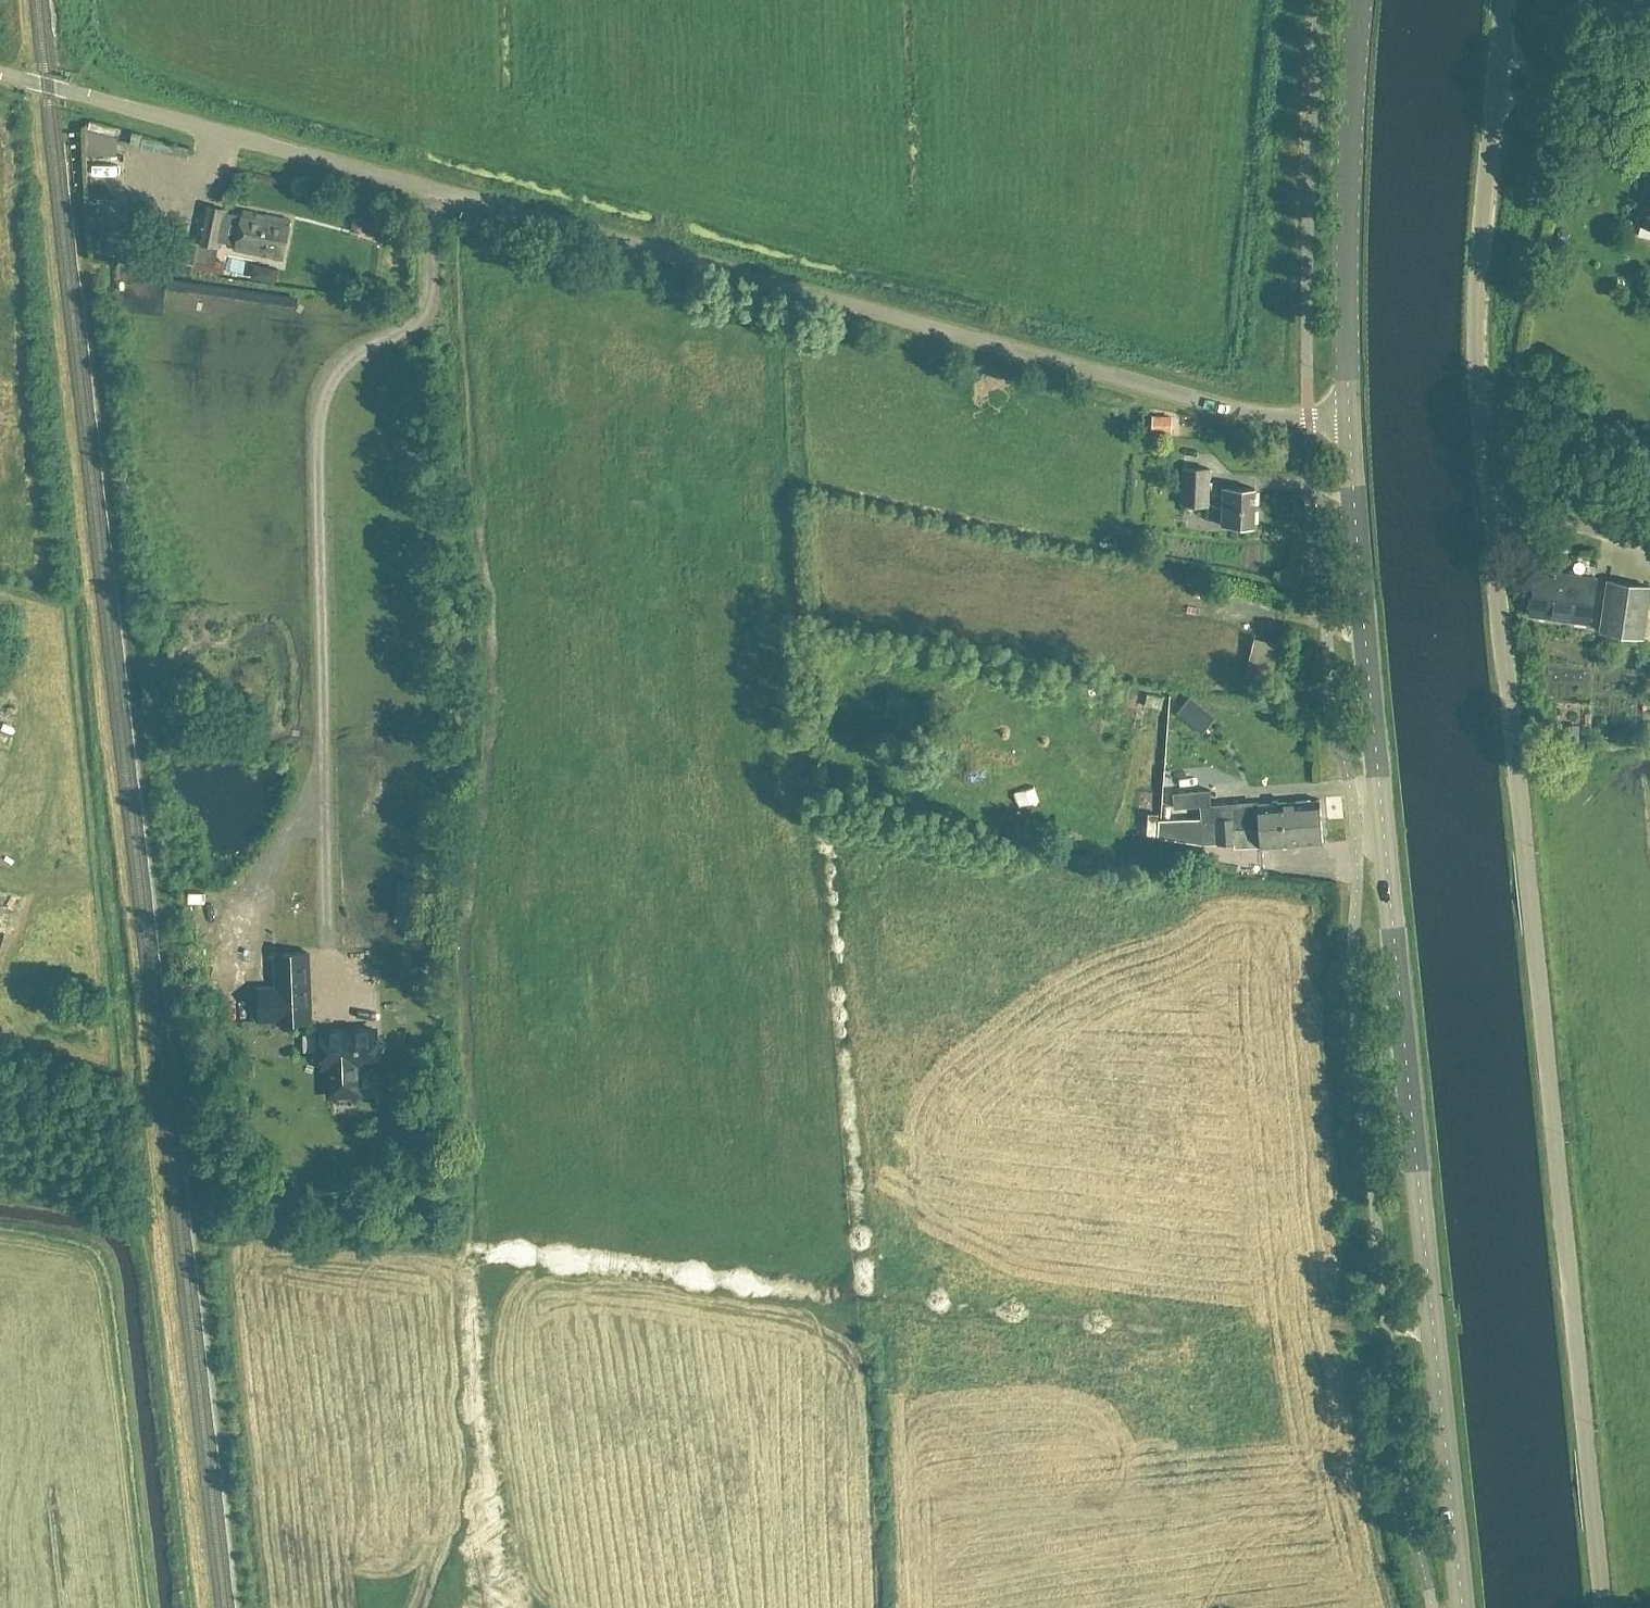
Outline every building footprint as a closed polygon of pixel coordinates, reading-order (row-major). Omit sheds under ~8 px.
[(94,120),(91,131),(117,136),(119,126),(94,120)] [(1649,174),(1637,222),(1649,225),(1649,175),(1649,174)] [(220,245),(227,210),(206,206),(199,241),(220,245)] [(290,219),(245,210),(237,249),(282,258),(290,219)] [(1173,431),(1173,415),(1153,415),(1153,431),(1173,431)] [(1209,506),(1211,467),(1183,466),(1181,505),(1209,506)] [(1254,526),(1256,489),(1224,488),(1222,525),(1254,526)] [(1537,569),(1534,591),(1592,600),(1595,578),(1537,569)] [(1649,586),(1608,580),(1600,632),(1642,638),(1649,586)] [(1592,600),(1534,591),(1531,614),(1588,622),(1592,600)] [(1256,648),(1251,685),(1270,688),(1275,650),(1256,648)] [(1215,717),(1191,697),(1178,712),(1194,726),(1202,733),(1215,717)] [(1564,743),(1573,744),(1573,730),(1564,729),(1564,743)] [(1168,773),(1169,745),(1155,744),(1153,772),(1168,773)] [(1320,799),(1258,803),(1212,806),(1211,789),(1174,791),(1175,807),(1201,805),(1202,818),(1235,817),(1235,826),(1321,821),(1320,799)] [(1334,817),(1347,817),(1348,799),(1335,799),(1334,817)] [(1158,834),(1159,820),(1159,815),(1159,813),(1149,813),(1148,834),(1158,834)] [(1158,836),(1203,844),(1203,845),(1236,843),(1260,842),(1260,846),(1323,842),(1321,821),(1235,826),(1235,817),(1202,818),(1159,820),(1158,834),(1158,836)] [(1264,873),(1267,854),(1226,847),(1222,866),(1264,873)] [(277,987),(259,988),(261,1021),(278,1020),(278,1022),(311,1021),(309,952),(276,953),(277,987)] [(360,1061),(393,1060),(392,1029),(327,1030),(327,1062),(329,1062),(330,1094),(361,1093),(360,1061)]
